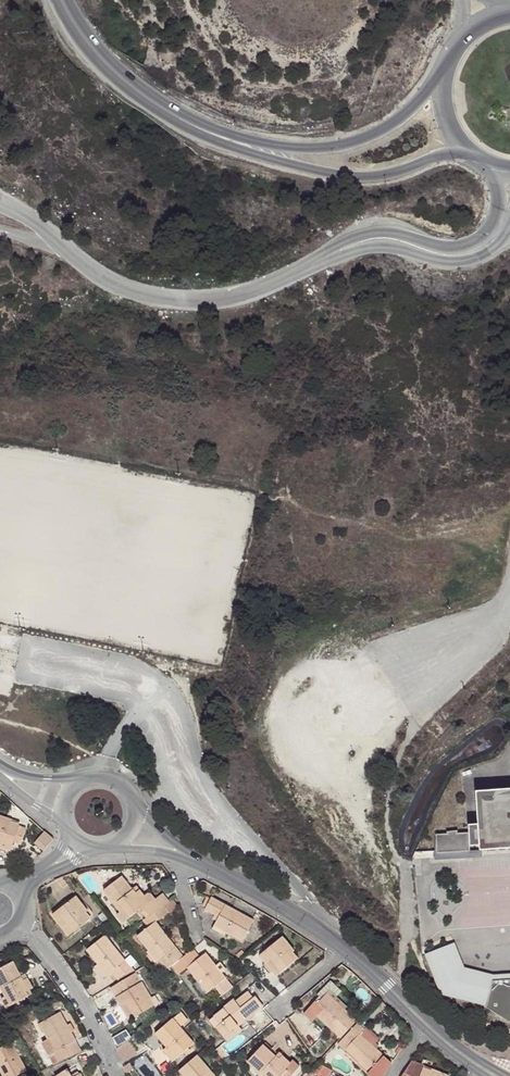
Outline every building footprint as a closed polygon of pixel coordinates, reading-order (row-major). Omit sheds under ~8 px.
[(470,791),(473,824),(464,825),(464,829),(432,832),(434,848),(465,845),(465,846),(475,845),(475,850),(509,846),(509,787),(470,791)] [(16,857),(19,849),(27,852),(32,836),(25,833),(25,831),(15,827),(16,825),(0,819),(0,851),(16,857)] [(59,842),(50,834),(42,844),(51,851),(59,842)] [(165,905),(168,902),(162,896),(157,900),(151,894),(146,897),(143,894),(140,896),(134,890),(125,880),(105,895),(115,906),(119,903),(134,921),(143,914),(148,919),(165,905)] [(138,887),(134,890),(140,896),(143,894),(138,887)] [(217,904),(228,911),(230,906),(235,909),(228,917),(225,923),(237,930),(235,933),(252,943),(265,922),(222,896),(217,904)] [(165,905),(171,913),(172,914),(181,907),(173,897),(168,902),(165,905)] [(53,919),(58,927),(65,923),(76,937),(90,927),(85,920),(88,918),(75,902),(53,919)] [(119,903),(115,906),(121,914),(118,918),(126,927),(134,921),(119,903)] [(165,905),(148,919),(146,920),(152,928),(160,921),(171,913),(165,905)] [(230,906),(228,911),(225,915),(228,917),(235,909),(230,906)] [(183,950),(160,921),(152,928),(141,936),(154,953),(159,950),(168,961),(183,950)] [(65,923),(58,927),(69,942),(76,937),(65,923)] [(237,930),(225,923),(221,929),(232,937),(235,933),(237,930)] [(89,954),(96,962),(99,960),(109,972),(112,969),(126,959),(109,938),(89,954)] [(490,975),(462,967),(452,945),(447,948),(463,982),(489,988),(488,995),(499,998),(509,997),(509,973),(490,975)] [(269,961),(275,969),(282,965),(291,981),(310,970),(303,960),(299,962),(290,948),(269,961)] [(499,998),(488,995),(489,988),(463,982),(447,948),(424,958),(441,995),(486,1006),(485,1009),(495,1014),(509,1012),(509,997),(499,998)] [(159,950),(154,953),(164,965),(169,962),(168,961),(159,950)] [(181,971),(192,961),(183,950),(168,961),(169,962),(178,973),(181,971)] [(192,961),(181,971),(188,980),(194,975),(208,990),(210,987),(219,997),(224,992),(234,982),(230,978),(234,975),(228,968),(224,971),(213,958),(208,962),(201,954),(192,961)] [(120,978),(133,967),(126,959),(112,969),(120,978)] [(99,960),(96,962),(92,965),(103,977),(109,972),(99,960)] [(282,965),(275,969),(284,985),(291,981),(282,965)] [(4,1007),(8,1015),(9,1018),(33,1004),(32,1000),(37,998),(31,986),(28,988),(25,984),(18,968),(0,978),(0,988),(9,1005),(4,1007)] [(108,992),(120,1012),(128,1008),(137,1024),(153,1015),(147,1006),(150,1003),(135,977),(108,992)] [(231,1000),(242,992),(234,982),(224,992),(231,1000)] [(324,1023),(348,1046),(366,1028),(352,1014),(356,1010),(345,1000),(350,995),(340,985),(326,997),(329,1001),(324,1006),(323,1005),(312,1017),(322,1026),(324,1023)] [(213,1001),(219,997),(210,987),(208,990),(205,992),(213,1001)] [(239,1004),(218,1023),(225,1031),(220,1035),(231,1047),(259,1023),(270,1016),(262,1007),(260,1008),(252,1000),(242,1008),(239,1004)] [(128,1008),(120,1012),(130,1028),(137,1024),(128,1008)] [(509,1021),(509,1012),(495,1014),(509,1022),(509,1021)] [(61,1069),(83,1059),(64,1018),(44,1026),(52,1044),(58,1041),(65,1056),(59,1058),(57,1060),(61,1069)] [(193,1047),(173,1021),(154,1037),(166,1050),(160,1055),(169,1067),(193,1047)] [(225,1031),(218,1023),(213,1027),(220,1035),(225,1031)] [(373,1032),(367,1027),(366,1028),(346,1048),(352,1054),(366,1039),(373,1032)] [(373,1032),(366,1039),(383,1054),(387,1050),(384,1047),(387,1044),(373,1032)] [(245,1035),(231,1047),(235,1051),(249,1039),(245,1035)] [(366,1039),(352,1054),(351,1056),(374,1075),(395,1075),(401,1069),(383,1054),(366,1039)] [(58,1041),(52,1044),(59,1058),(65,1056),(58,1041)] [(263,1070),(266,1067),(275,1075),(293,1075),(295,1073),(294,1071),(300,1065),(297,1062),(286,1051),(283,1054),(272,1043),(254,1061),(263,1070)] [(117,1055),(123,1068),(137,1057),(128,1046),(117,1055)] [(18,1047),(0,1055),(5,1067),(1,1068),(5,1075),(32,1075),(18,1047)] [(193,1058),(174,1074),(175,1075),(207,1075),(193,1058)] [(299,1060),(297,1062),(300,1065),(294,1071),(295,1073),(298,1075),(306,1066),(299,1060)] [(263,1070),(268,1075),(275,1075),(266,1067),(263,1070)]
